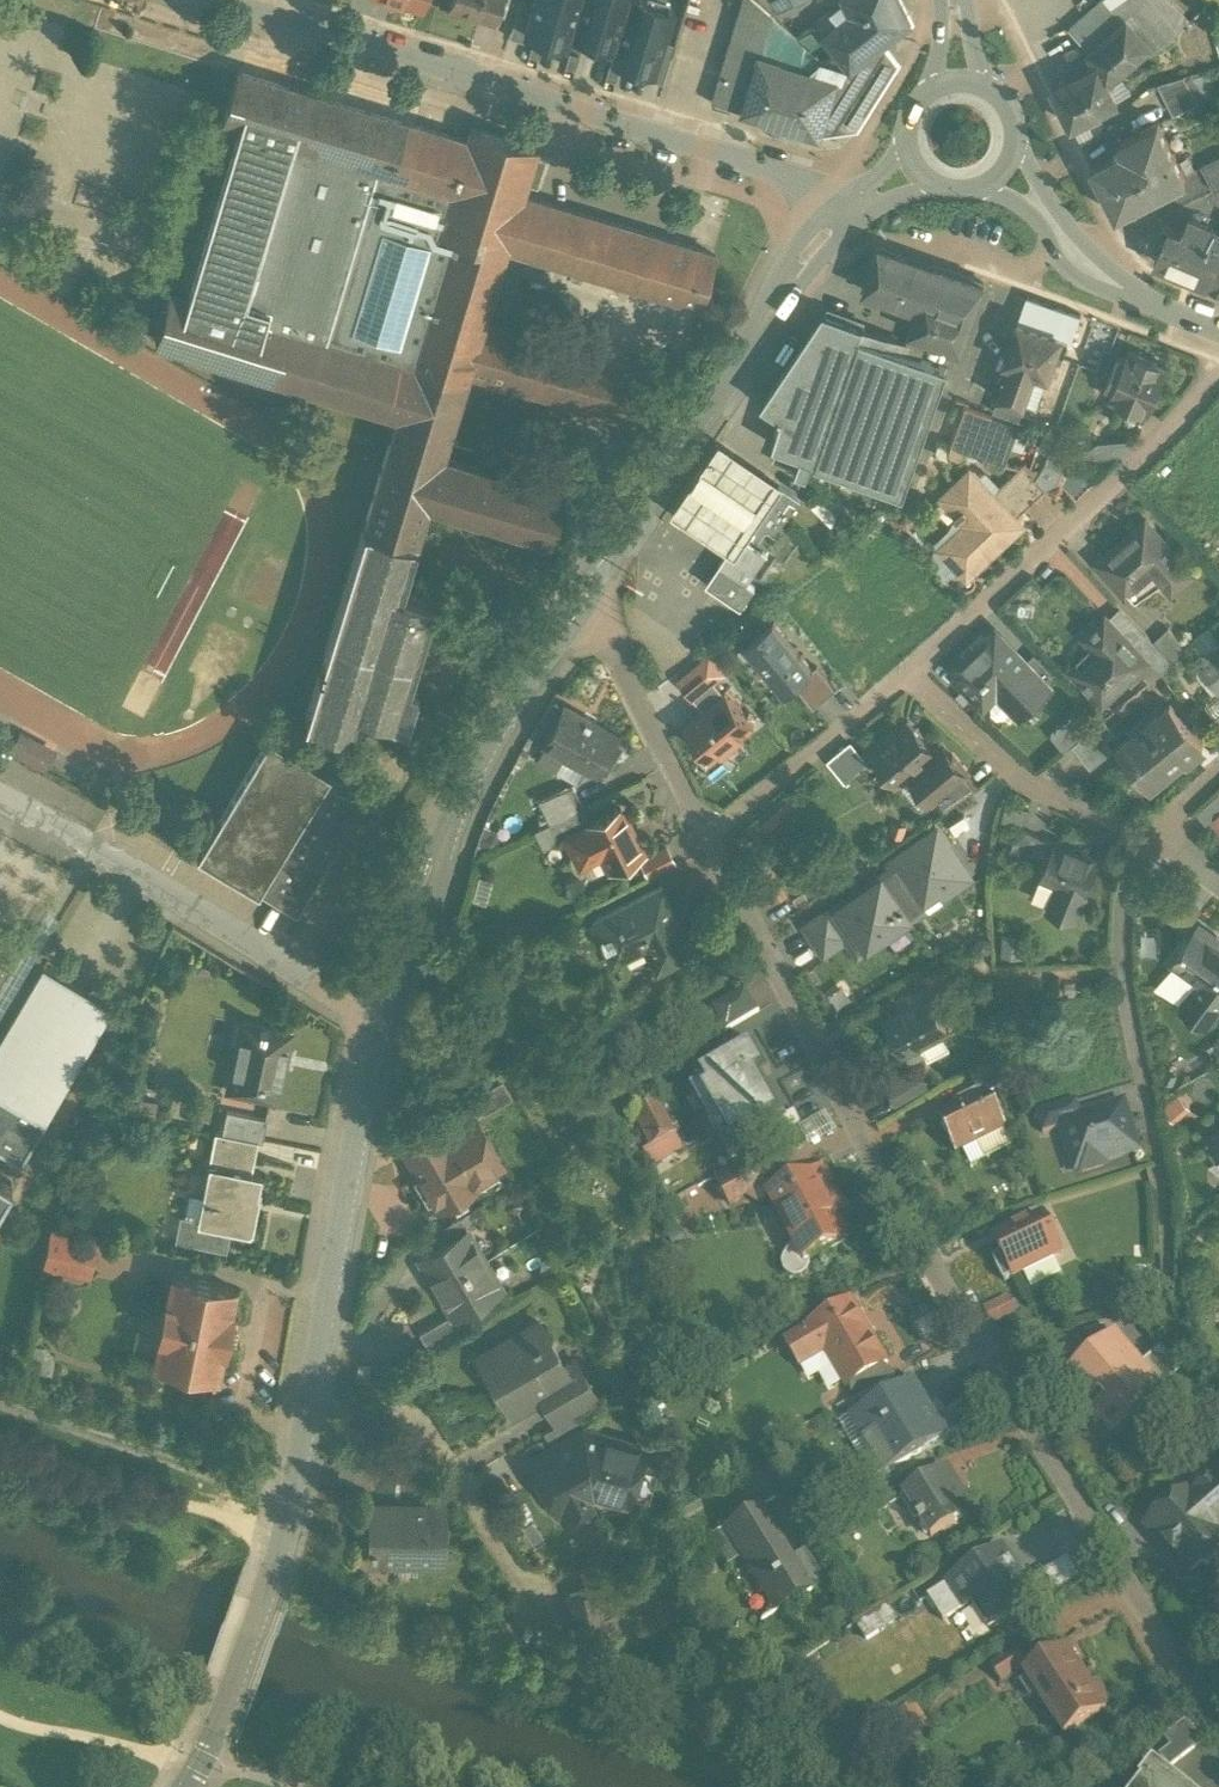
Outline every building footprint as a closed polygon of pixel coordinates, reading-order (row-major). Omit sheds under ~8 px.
[(449,7),(450,8),(451,7),(469,13),(470,13),(470,11),(495,19),(501,0),(451,0),(449,7)] [(564,42),(570,21),(576,0),(535,0),(525,31),(564,42)] [(617,43),(629,6),(623,4),(624,0),(582,0),(582,1),(580,0),(576,0),(570,21),(576,23),(573,32),(610,44),(611,41),(617,43)] [(613,57),(651,69),(670,7),(649,0),(631,0),(629,6),(617,43),(613,57)] [(758,0),(742,0),(712,99),(741,108),(758,53),(810,69),(825,58),(818,51),(797,34),(775,15),(758,0)] [(818,20),(819,22),(832,39),(839,47),(853,65),(885,40),(904,26),(903,24),(900,15),(907,11),(902,0),(842,0),(818,20)] [(1070,27),(1091,50),(1126,19),(1111,0),(1100,0),(1070,27)] [(1126,19),(1150,46),(1154,51),(1190,20),(1172,0),(1111,0),(1126,19)] [(1126,19),(1091,50),(1097,64),(1099,63),(1109,82),(1150,46),(1126,19)] [(816,24),(797,34),(818,51),(832,39),(819,22),(816,23),(816,24)] [(832,39),(818,51),(825,58),(839,47),(832,39)] [(825,58),(810,69),(838,78),(822,132),(860,127),(902,62),(885,40),(853,65),(839,47),(825,58)] [(810,69),(758,53),(741,108),(822,132),(838,78),(810,69)] [(1097,64),(1053,87),(1072,126),(1119,101),(1109,82),(1099,63),(1097,64)] [(468,138),(238,67),(227,100),(226,101),(244,106),(182,309),(165,304),(164,305),(158,331),(156,338),(399,411),(365,525),(364,525),(359,543),(324,658),(321,657),(321,658),(323,659),(321,667),(319,666),(319,667),(321,668),(306,718),(350,731),(357,707),(407,722),(418,686),(409,683),(414,668),(435,600),(402,590),(412,558),(411,558),(428,503),(550,538),(564,490),(443,453),(467,371),(625,419),(641,368),(483,320),(507,242),(700,302),(715,251),(522,192),(526,180),(538,184),(546,156),(534,153),(536,145),(471,125),(468,138)] [(1185,75),(1159,83),(1175,114),(1200,101),(1185,75)] [(165,304),(182,309),(244,106),(226,101),(227,100),(223,99),(161,304),(164,305),(165,304)] [(1159,120),(1119,140),(1123,148),(1093,164),(1118,213),(1188,177),(1159,120)] [(1202,164),(1216,190),(1218,189),(1218,155),(1202,164)] [(1190,216),(1184,231),(1170,225),(1156,259),(1209,281),(1218,258),(1218,235),(1216,234),(1218,228),(1190,216)] [(935,262),(934,263),(881,245),(866,287),(919,306),(912,328),(963,346),(986,280),(972,276),(972,275),(939,263),(938,264),(935,262)] [(1209,281),(1208,283),(1218,288),(1218,258),(1209,281)] [(1027,293),(1019,318),(1067,336),(1072,337),(1081,312),(1027,293)] [(924,345),(826,309),(764,401),(781,412),(780,413),(784,415),(775,442),(780,444),(803,453),(815,457),(818,458),(817,459),(906,491),(950,365),(920,355),(924,345)] [(1067,336),(1019,318),(1005,358),(1011,360),(998,394),(1024,403),(1037,369),(1048,373),(1055,355),(1060,357),(1067,336)] [(1168,363),(1129,347),(1126,355),(1118,352),(1106,383),(1113,386),(1110,394),(1120,398),(1149,411),(1168,363)] [(1024,403),(998,394),(993,408),(1019,417),(1024,403)] [(1149,411),(1120,398),(1111,421),(1140,433),(1149,411)] [(1018,423),(967,404),(953,441),(1005,460),(1018,423)] [(802,496),(725,444),(677,516),(729,550),(708,581),(743,604),(757,584),(750,579),(751,578),(750,578),(769,550),(770,550),(770,549),(767,547),(801,496),(802,497),(802,496)] [(803,453),(780,444),(775,457),(798,466),(803,453)] [(815,457),(803,453),(798,466),(798,467),(809,471),(815,457)] [(1023,463),(1000,484),(1023,507),(1045,486),(1023,463)] [(992,491),(970,469),(944,494),(959,510),(955,514),(958,516),(962,512),(969,520),(942,545),(968,572),(1021,522),(1014,515),(992,491)] [(1023,507),(1000,484),(992,491),(1014,515),(1023,507)] [(1194,573),(1147,519),(1098,561),(1127,594),(1155,570),(1173,591),(1194,573)] [(789,563),(777,555),(762,577),(774,585),(789,563)] [(1121,633),(1106,617),(1087,635),(1101,650),(1078,672),(1104,700),(1128,677),(1133,682),(1156,660),(1137,641),(1132,646),(1120,634),(1121,633)] [(775,618),(738,647),(752,664),(760,659),(785,690),(796,682),(814,667),(813,666),(775,618)] [(1169,626),(1154,641),(1174,662),(1190,649),(1169,626)] [(997,629),(954,670),(985,703),(1005,684),(1027,707),(1050,685),(1026,660),(997,629)] [(1154,641),(1146,633),(1137,641),(1156,660),(1164,670),(1174,662),(1154,641)] [(1205,655),(1209,661),(1197,670),(1216,694),(1218,692),(1218,643),(1205,655)] [(1060,675),(1037,650),(1026,660),(1050,685),(1060,675)] [(678,677),(694,697),(695,696),(715,680),(726,671),(710,651),(678,677)] [(814,667),(796,682),(814,705),(836,687),(817,663),(813,666),(814,667)] [(715,680),(695,696),(704,707),(724,691),(715,680)] [(704,707),(684,723),(712,758),(754,725),(726,689),(724,691),(704,707)] [(1172,701),(1119,743),(1152,784),(1204,742),(1172,701)] [(611,730),(565,705),(545,742),(537,757),(555,767),(556,767),(553,765),(560,751),(591,767),(590,768),(605,775),(624,740),(610,732),(611,730)] [(1077,713),(1052,733),(1066,749),(1073,743),(1090,730),(1077,713)] [(1090,730),(1073,743),(1092,766),(1114,748),(1105,737),(1115,730),(1105,718),(1090,730)] [(912,722),(899,732),(894,727),(865,750),(874,761),(878,757),(899,782),(911,772),(937,751),(936,750),(912,722)] [(55,754),(20,736),(15,745),(12,750),(47,769),(48,766),(55,754)] [(369,797),(269,737),(198,857),(298,916),(299,914),(298,914),(369,797)] [(936,750),(937,751),(911,772),(934,800),(936,798),(952,786),(970,771),(954,753),(952,755),(943,744),(936,750)] [(572,780),(538,796),(550,821),(581,806),(584,805),(572,780)] [(961,798),(952,786),(936,798),(945,809),(961,798)] [(588,821),(587,822),(588,824),(567,834),(567,835),(577,854),(598,844),(610,868),(644,851),(621,805),(588,821)] [(550,821),(547,822),(556,841),(567,835),(567,834),(588,824),(587,822),(588,821),(581,806),(550,821)] [(1038,832),(1021,824),(1010,849),(1029,857),(1031,850),(1038,832)] [(882,875),(841,904),(869,943),(910,916),(905,908),(919,899),(924,906),(926,904),(929,910),(944,899),(941,894),(968,875),(937,831),(893,861),(900,870),(885,880),(882,875)] [(1075,846),(1056,839),(1056,840),(1038,832),(1031,850),(1049,857),(1044,869),(1062,876),(1051,902),(1050,906),(1076,917),(1101,857),(1075,846)] [(667,846),(641,859),(649,874),(675,861),(667,846)] [(1062,876),(1044,869),(1034,894),(1051,902),(1062,876)] [(658,888),(597,927),(609,946),(618,940),(630,959),(651,946),(665,969),(701,947),(684,919),(679,922),(658,888)] [(804,924),(824,953),(849,936),(829,907),(804,924)] [(1199,921),(1172,958),(1202,980),(1183,1006),(1205,1023),(1218,1004),(1218,941),(1215,938),(1217,935),(1199,921)] [(43,967),(0,1040),(0,1147),(25,1162),(114,1009),(43,967)] [(926,983),(906,993),(911,1002),(887,1015),(905,1051),(907,1049),(912,1059),(927,1052),(922,1042),(949,1028),(926,983)] [(747,989),(714,1009),(728,1032),(761,1012),(747,989)] [(267,1024),(261,1023),(260,1025),(243,1021),(238,1046),(245,1048),(237,1087),(230,1085),(229,1087),(277,1097),(291,1032),(266,1026),(267,1024)] [(740,1037),(702,1057),(706,1064),(694,1071),(701,1083),(700,1083),(703,1090),(716,1083),(730,1110),(769,1089),(763,1077),(762,1077),(740,1037)] [(1007,1057),(970,1078),(980,1095),(965,1103),(967,1108),(990,1097),(991,1099),(1015,1086),(1007,1057)] [(501,1077),(473,1094),(483,1113),(512,1095),(501,1077)] [(928,1096),(921,1085),(913,1090),(920,1101),(928,1096)] [(769,1089),(730,1110),(736,1121),(725,1127),(737,1151),(786,1124),(774,1101),(775,1100),(769,1089)] [(913,1090),(890,1103),(897,1114),(920,1101),(913,1090)] [(967,1108),(941,1122),(958,1157),(1007,1132),(991,1099),(990,1097),(967,1108)] [(659,1104),(637,1116),(654,1147),(676,1135),(659,1104)] [(1044,1138),(1064,1132),(1062,1127),(1083,1121),(1078,1104),(1038,1117),(1044,1138)] [(268,1116),(227,1108),(222,1131),(255,1138),(263,1139),(268,1116)] [(1083,1121),(1062,1127),(1064,1132),(1077,1174),(1083,1172),(1084,1176),(1105,1170),(1103,1165),(1139,1154),(1124,1108),(1083,1121)] [(475,1116),(445,1134),(443,1131),(408,1152),(440,1206),(479,1183),(476,1178),(503,1162),(475,1116)] [(1206,1136),(1218,1155),(1218,1128),(1206,1136)] [(222,1131),(216,1130),(209,1163),(218,1164),(249,1169),(255,1138),(222,1131)] [(654,1147),(646,1152),(654,1166),(684,1149),(676,1135),(654,1147)] [(249,1169),(218,1164),(211,1197),(207,1196),(206,1198),(210,1199),(206,1219),(206,1220),(231,1225),(250,1229),(262,1171),(249,1169)] [(756,1169),(722,1187),(732,1205),(766,1187),(756,1169)] [(12,1181),(0,1174),(0,1201),(12,1181)] [(814,1174),(770,1198),(806,1265),(850,1242),(837,1217),(849,1211),(834,1183),(822,1190),(814,1174)] [(231,1225),(206,1220),(206,1219),(180,1213),(175,1238),(226,1249),(231,1225)] [(460,1216),(433,1232),(441,1245),(468,1229),(460,1216)] [(1045,1219),(997,1242),(1005,1259),(996,1263),(1007,1285),(1016,1280),(1017,1281),(1064,1258),(1045,1219)] [(96,1238),(54,1229),(46,1266),(89,1274),(96,1238)] [(441,1245),(421,1257),(438,1286),(485,1258),(468,1229),(441,1245)] [(485,1258),(438,1286),(453,1313),(454,1315),(455,1314),(501,1287),(485,1258)] [(234,1288),(173,1275),(168,1304),(163,1308),(160,1313),(159,1320),(159,1326),(162,1332),(156,1360),(179,1364),(178,1369),(194,1372),(195,1368),(217,1372),(222,1347),(224,1348),(231,1313),(229,1313),(234,1288)] [(1161,1279),(1144,1280),(1144,1292),(1161,1291),(1161,1279)] [(888,1364),(851,1302),(811,1326),(813,1328),(787,1343),(802,1367),(803,1367),(801,1365),(826,1350),(848,1388),(876,1372),(888,1365),(888,1364)] [(453,1313),(420,1332),(429,1347),(463,1327),(455,1314),(454,1315),(453,1313)] [(539,1321),(493,1347),(501,1360),(487,1368),(514,1414),(547,1394),(545,1391),(571,1375),(564,1364),(539,1321)] [(1140,1371),(1115,1342),(1072,1378),(1086,1395),(1078,1402),(1096,1423),(1113,1409),(1124,1422),(1158,1393),(1140,1371)] [(1165,1350),(1140,1371),(1158,1393),(1183,1371),(1165,1350)] [(902,1355),(888,1364),(888,1365),(876,1372),(883,1384),(910,1369),(902,1355)] [(574,1358),(564,1364),(571,1375),(545,1391),(547,1394),(562,1421),(575,1413),(598,1400),(574,1358)] [(916,1382),(852,1420),(866,1443),(876,1437),(895,1470),(959,1432),(949,1415),(939,1421),(916,1382)] [(562,1421),(544,1432),(553,1447),(569,1438),(568,1437),(584,1428),(575,1413),(562,1421)] [(639,1445),(584,1428),(568,1437),(569,1438),(575,1448),(538,1470),(546,1484),(543,1485),(558,1511),(584,1496),(586,1500),(589,1498),(587,1494),(593,1491),(630,1501),(639,1468),(633,1466),(639,1445)] [(376,1435),(353,1431),(351,1445),(345,1444),(340,1474),(368,1479),(376,1435)] [(888,1489),(887,1489),(897,1504),(908,1497),(908,1496),(924,1486),(916,1472),(888,1489)] [(924,1486),(908,1496),(908,1497),(923,1522),(918,1525),(920,1528),(926,1525),(934,1537),(932,1539),(933,1540),(973,1515),(947,1472),(924,1486)] [(1191,1498),(1187,1494),(1147,1528),(1162,1545),(1164,1544),(1192,1576),(1203,1566),(1209,1566),(1218,1559),(1218,1553),(1218,1552),(1218,1476),(1218,1475),(1191,1498)] [(885,1484),(868,1495),(880,1515),(897,1504),(887,1489),(888,1489),(885,1484)] [(793,1558),(763,1509),(775,1502),(774,1501),(711,1539),(762,1623),(825,1584),(805,1551),(793,1558)] [(443,1508),(374,1506),(373,1546),(372,1546),(372,1551),(373,1551),(373,1560),(442,1562),(443,1508)] [(1003,1551),(950,1585),(950,1586),(929,1599),(945,1624),(979,1602),(997,1630),(1011,1621),(1012,1622),(1038,1606),(1004,1553),(1003,1551)] [(600,1588),(569,1594),(579,1642),(606,1636),(602,1619),(606,1618),(600,1588)] [(888,1606),(858,1626),(874,1651),(895,1637),(904,1631),(888,1606)] [(895,1637),(874,1651),(879,1659),(900,1646),(895,1637)] [(1092,1689),(1067,1650),(1026,1677),(1067,1739),(1071,1736),(1076,1741),(1084,1736),(1081,1730),(1107,1712),(1104,1707),(1110,1702),(1098,1684),(1092,1689)] [(1017,1653),(992,1669),(1003,1685),(1027,1669),(1017,1653)] [(1187,1722),(1165,1739),(1172,1748),(1161,1757),(1170,1769),(1204,1743),(1187,1722)] [(1156,1766),(1140,1786),(1183,1786),(1156,1766)]
